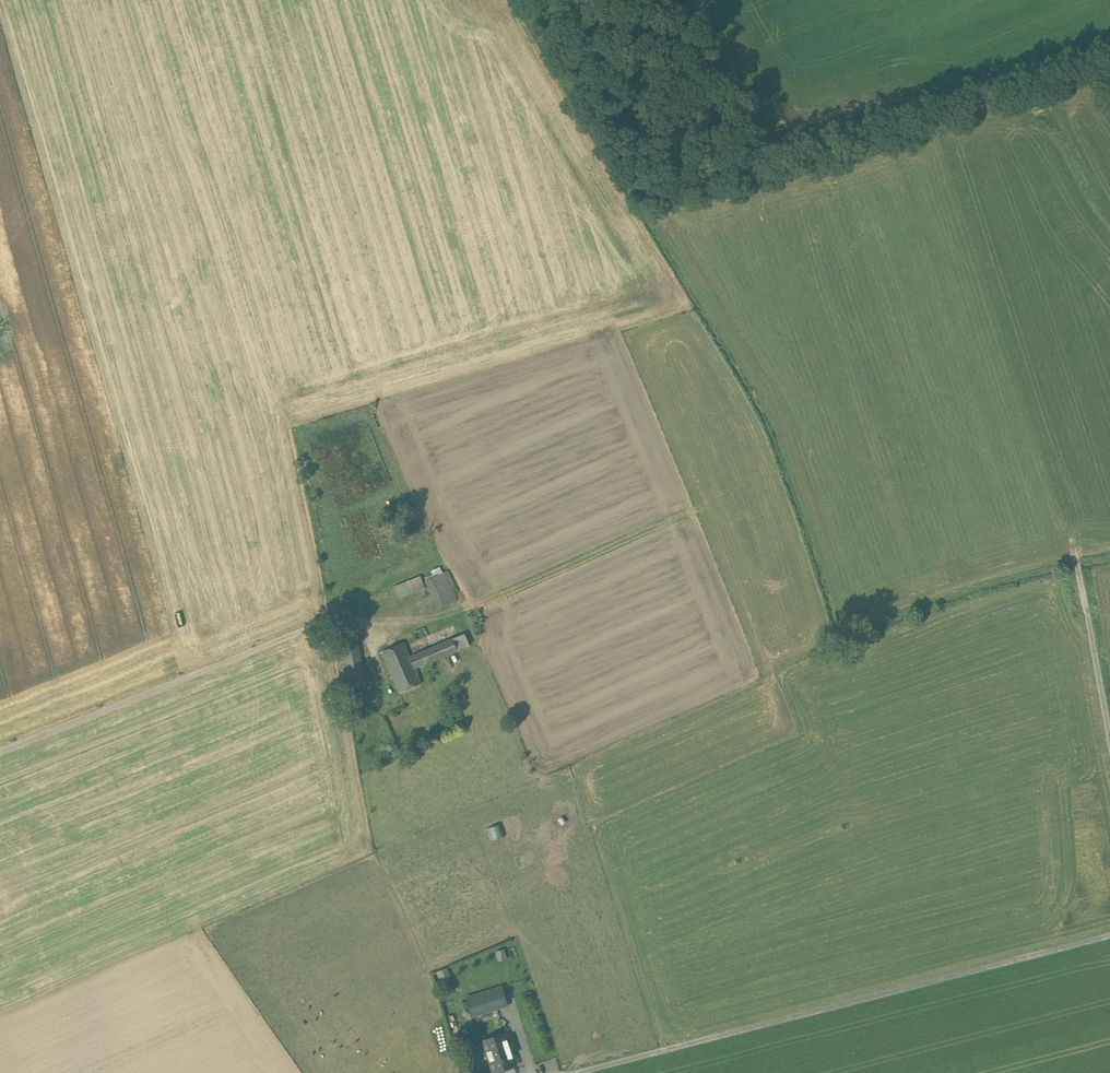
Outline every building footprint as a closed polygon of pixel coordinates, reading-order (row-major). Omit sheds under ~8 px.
[(460,600),(448,572),(425,582),(437,610),(460,600)] [(420,578),(396,587),(400,599),(425,589),(420,578)] [(422,688),(416,671),(468,650),(462,635),(410,656),(405,644),(382,653),(399,696),(422,688)] [(538,932),(551,928),(548,917),(535,921),(538,932)] [(449,967),(435,969),(437,983),(451,982),(449,967)] [(461,996),(468,1017),(509,1006),(503,984),(461,996)] [(510,1033),(485,1041),(495,1072),(496,1072),(520,1066),(510,1033)] [(542,1072),(551,1072),(561,1070),(557,1057),(538,1062),(542,1072)]
